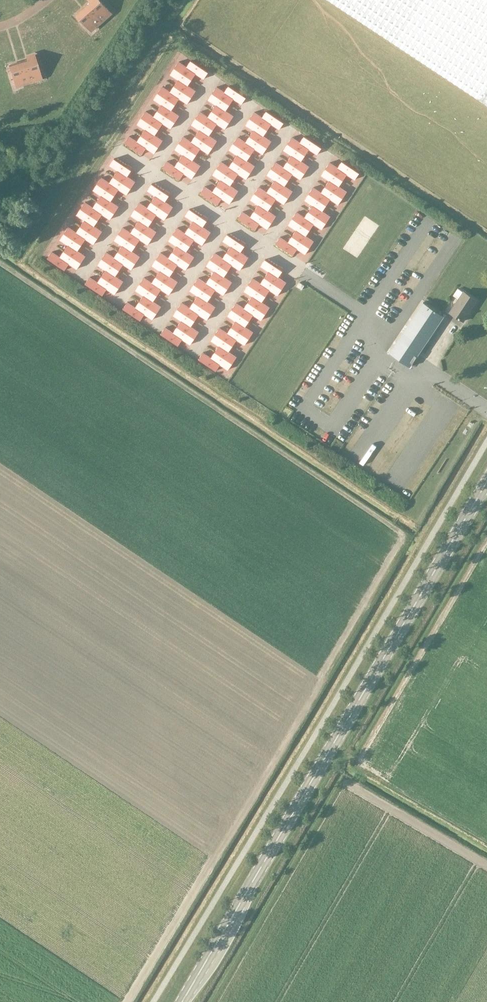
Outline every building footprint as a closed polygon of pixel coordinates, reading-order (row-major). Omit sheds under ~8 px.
[(87,5),(101,22),(106,17),(105,16),(110,12),(100,0),(90,0),(91,1),(87,5)] [(486,105),(486,0),(327,0),(486,105)] [(87,5),(77,14),(91,31),(101,22),(87,5)] [(28,59),(22,61),(29,82),(35,80),(34,78),(41,76),(34,55),(27,58),(28,59)] [(22,61),(9,65),(16,86),(29,82),(22,61)] [(178,62),(174,68),(186,75),(190,69),(192,71),(197,64),(191,61),(186,67),(178,62)] [(190,69),(186,75),(192,80),(196,73),(204,79),(208,72),(197,64),(192,71),(190,69)] [(174,68),(170,74),(178,79),(174,86),(180,90),(184,83),(181,82),(186,75),(174,68)] [(184,83),(180,90),(191,97),(196,91),(188,86),(192,80),(186,75),(181,82),(184,83)] [(162,86),(158,93),(169,100),(173,94),(176,96),(180,90),(174,86),(170,92),(162,86)] [(216,87),(212,93),(223,101),(228,94),(230,96),(234,90),(228,86),(224,92),(216,87)] [(173,94),(169,100),(175,104),(179,98),(187,103),(191,97),(180,90),(176,96),(173,94)] [(228,94),(223,101),(230,105),(234,99),(242,104),(246,97),(234,90),(230,96),(228,94)] [(158,93),(154,99),(162,104),(157,110),(163,114),(168,108),(165,106),(169,100),(158,93)] [(212,93),(208,99),(216,105),(212,111),(218,115),(222,109),(219,107),(223,101),(212,93)] [(168,108),(163,114),(175,122),(179,116),(171,110),(175,104),(169,100),(165,106),(168,108)] [(222,109),(218,115),(229,122),(233,116),(225,111),(230,105),(223,101),(219,107),(222,109)] [(145,111),(141,118),(153,125),(157,119),(159,121),(163,114),(157,110),(153,117),(145,111)] [(200,112),(196,118),(207,125),(211,119),(214,121),(218,115),(212,111),(208,117),(200,112)] [(254,112),(250,118),(261,126),(265,120),(268,121),(272,115),(266,111),(262,117),(254,112)] [(157,119),(153,125),(159,129),(163,123),(171,128),(175,122),(163,114),(159,121),(157,119)] [(211,119),(207,125),(213,130),(217,123),(225,129),(229,122),(218,115),(214,121),(211,119)] [(265,120),(261,126),(267,130),(271,124),(279,129),(284,123),(272,115),(268,121),(265,120)] [(141,118),(137,124),(145,129),(141,135),(147,139),(151,133),(149,131),(153,125),(141,118)] [(196,118),(191,124),(199,129),(195,136),(201,140),(205,133),(203,132),(207,125),(196,118)] [(250,118),(246,125),(254,130),(250,136),(256,140),(260,134),(257,132),(261,126),(250,118)] [(151,133),(147,139),(158,147),(163,141),(155,135),(159,129),(153,125),(149,131),(151,133)] [(205,133),(201,140),(213,147),(217,141),(209,136),(213,130),(207,125),(203,132),(205,133)] [(260,134),(256,140),(267,148),(271,141),(263,136),(267,130),(261,126),(257,132),(260,134)] [(129,136),(124,143),(136,150),(140,144),(143,145),(147,139),(141,135),(137,141),(129,136)] [(183,136),(179,143),(190,150),(195,144),(197,146),(201,140),(195,136),(191,142),(183,136)] [(237,137),(233,143),(245,151),(249,144),(251,146),(256,140),(250,136),(245,142),(237,137)] [(292,137),(288,143),(299,151),(303,145),(306,147),(310,140),(304,136),(300,143),(292,137)] [(140,144),(136,150),(142,154),(146,148),(154,153),(158,147),(147,139),(143,145),(140,144)] [(195,144),(190,150),(196,154),(201,148),(209,154),(213,147),(201,140),(197,146),(195,144)] [(249,144),(245,151),(251,155),(255,149),(263,154),(267,148),(256,140),(251,146),(249,144)] [(303,145),(299,151),(305,155),(309,149),(317,154),(322,148),(310,140),(306,147),(303,145)] [(179,143),(175,149),(183,154),(179,160),(185,164),(189,158),(186,157),(190,150),(179,143)] [(233,143),(229,149),(237,155),(233,161),(239,165),(243,159),(241,157),(245,151),(233,143)] [(288,143),(283,150),(291,155),(287,161),(293,165),(297,159),(295,157),(299,151),(288,143)] [(189,158),(185,164),(196,172),(200,166),(192,161),(196,154),(190,150),(186,157),(189,158)] [(243,159),(239,165),(251,172),(255,166),(247,161),(251,155),(245,151),(241,157),(243,159)] [(297,159),(293,165),(305,173),(309,167),(301,161),(305,155),(299,151),(295,157),(297,159)] [(114,158),(110,165),(118,170),(113,176),(119,180),(123,174),(121,172),(125,166),(114,158)] [(167,161),(162,168),(174,175),(178,169),(181,171),(185,164),(179,160),(175,167),(167,161)] [(221,162),(217,168),(228,176),(232,169),(235,171),(239,165),(233,161),(229,167),(221,162)] [(275,162),(271,168),(282,176),(287,170),(289,171),(293,165),(287,161),(283,167),(275,162)] [(330,162),(325,169),(337,176),(341,170),(343,172),(348,165),(342,161),(338,168),(330,162)] [(178,169),(174,175),(180,179),(184,173),(192,178),(196,172),(185,164),(181,171),(178,169)] [(123,174),(119,180),(131,188),(135,182),(127,177),(131,170),(132,168),(127,165),(126,167),(125,166),(121,172),(123,174)] [(232,169),(228,176),(234,180),(238,173),(246,179),(251,172),(239,165),(235,171),(232,169)] [(287,170),(282,176),(289,180),(293,174),(301,179),(305,173),(293,165),(289,171),(287,170)] [(341,170),(337,176),(343,180),(347,174),(355,179),(359,173),(348,165),(343,172),(341,170)] [(217,168),(213,174),(221,179),(216,186),(223,190),(227,183),(224,182),(228,176),(217,168)] [(271,168),(267,175),(275,180),(271,186),(277,190),(281,184),(278,182),(282,176),(271,168)] [(325,169),(321,175),(329,180),(325,186),(331,190),(335,184),(333,182),(337,176),(325,169)] [(101,177),(97,184),(109,191),(113,185),(115,187),(119,180),(113,176),(109,183),(101,177)] [(227,183),(223,190),(234,197),(238,191),(230,186),(234,180),(228,176),(224,182),(227,183)] [(281,184),(277,190),(288,198),(292,191),(284,186),(289,180),(282,176),(278,182),(281,184)] [(335,184),(331,190),(343,198),(347,192),(339,186),(343,180),(337,176),(333,182),(335,184)] [(113,185),(109,191),(115,195),(119,189),(127,194),(131,188),(119,180),(115,187),(113,185)] [(97,184),(93,190),(101,195),(97,201),(103,205),(107,199),(104,197),(109,191),(97,184)] [(152,184),(147,190),(155,195),(151,202),(157,206),(161,199),(159,198),(163,191),(152,184)] [(204,186),(200,193),(212,201),(216,194),(218,196),(223,190),(216,186),(212,192),(204,186)] [(259,187),(255,193),(266,201),(270,194),(273,196),(277,190),(271,186),(267,192),(259,187)] [(313,187),(309,194),(320,201),(324,195),(327,197),(331,190),(325,186),(321,193),(313,187)] [(161,199),(157,206),(169,213),(173,207),(165,202),(169,195),(170,193),(165,190),(164,192),(163,191),(159,198),(161,199)] [(216,194),(212,201),(218,205),(222,198),(230,204),(234,197),(223,190),(218,196),(216,194)] [(270,194),(266,201),(272,205),(276,199),(284,204),(288,198),(277,190),(273,196),(270,194)] [(324,195),(320,201),(326,205),(330,199),(338,204),(343,198),(331,190),(327,197),(324,195)] [(107,199),(103,205),(114,213),(119,207),(111,201),(115,195),(109,191),(104,197),(107,199)] [(255,193),(250,199),(258,205),(254,211),(260,215),(264,209),(262,207),(266,201),(255,193)] [(309,194),(305,200),(313,205),(309,211),(315,215),(319,209),(316,207),(320,201),(309,194)] [(85,202),(81,208),(92,216),(96,210),(99,211),(103,205),(97,201),(93,207),(85,202)] [(264,209),(260,215),(272,222),(276,216),(268,211),(272,205),(266,201),(262,207),(264,209)] [(319,209),(315,215),(326,223),(330,217),(322,211),(326,205),(320,201),(316,207),(319,209)] [(139,202),(135,209),(146,216),(150,210),(153,212),(157,206),(151,202),(147,208),(139,202)] [(96,210),(92,216),(98,220),(102,214),(110,219),(114,213),(103,205),(99,211),(96,210)] [(150,210),(146,216),(152,220),(157,214),(165,220),(169,213),(157,206),(153,212),(150,210)] [(81,208),(76,215),(84,220),(80,226),(86,230),(91,224),(88,222),(92,216),(81,208)] [(135,209),(131,215),(139,220),(135,226),(141,230),(145,224),(142,222),(146,216),(135,209)] [(189,209),(185,215),(193,221),(189,227),(195,231),(199,225),(196,223),(201,216),(189,209)] [(242,212),(238,218),(249,226),(254,219),(256,221),(260,215),(254,211),(250,217),(242,212)] [(297,212),(292,218),(304,226),(308,220),(310,221),(315,215),(309,211),(304,217),(297,212)] [(199,225),(195,231),(207,239),(211,232),(203,227),(207,221),(207,220),(208,218),(203,215),(202,217),(201,216),(196,223),(199,225)] [(254,219),(249,226),(255,230),(260,223),(268,229),(272,222),(260,215),(256,221),(254,219)] [(308,220),(304,226),(310,230),(314,224),(322,229),(326,223),(315,215),(310,221),(308,220)] [(91,224),(86,230),(98,238),(102,231),(94,226),(98,220),(92,216),(88,222),(91,224)] [(145,224),(141,230),(152,238),(156,232),(148,227),(152,220),(146,216),(142,222),(145,224)] [(292,218),(288,225),(296,230),(292,236),(298,240),(302,234),(300,232),(304,226),(292,218)] [(68,227),(64,233),(76,241),(80,235),(82,236),(86,230),(80,226),(76,232),(68,227)] [(123,227),(118,234),(130,241),(134,235),(137,237),(141,230),(135,226),(131,233),(123,227)] [(302,234),(298,240),(310,248),(314,241),(306,236),(310,230),(304,226),(300,232),(302,234)] [(177,228),(173,234),(184,241),(188,235),(191,237),(195,231),(189,227),(185,233),(177,228)] [(80,235),(76,241),(82,245),(86,239),(94,244),(98,238),(86,230),(82,236),(80,235)] [(134,235),(130,241),(136,245),(140,239),(148,244),(152,238),(141,230),(137,237),(134,235)] [(188,235),(184,241),(190,246),(194,239),(202,245),(207,239),(195,231),(191,237),(188,235)] [(64,233),(60,239),(68,245),(64,251),(70,255),(74,249),(71,247),(76,241),(64,233)] [(118,234),(114,240),(122,245),(118,251),(124,255),(128,249),(126,247),(130,241),(118,234)] [(173,234),(169,240),(177,245),(172,252),(178,256),(183,249),(180,248),(184,241),(173,234)] [(227,234),(223,241),(231,246),(227,252),(233,256),(237,250),(234,248),(239,242),(227,234)] [(280,237),(276,243),(287,251),(291,245),(294,246),(298,240),(292,236),(288,242),(280,237)] [(237,250),(233,256),(244,264),(248,257),(240,252),(245,246),(244,246),(246,244),(241,240),(239,242),(234,248),(237,250)] [(291,245),(287,251),(293,255),(297,249),(305,254),(310,248),(298,240),(294,246),(291,245)] [(74,249),(70,255),(81,263),(86,256),(78,251),(82,245),(76,241),(71,247),(74,249)] [(128,249),(124,255),(136,263),(140,257),(132,251),(136,245),(130,241),(126,247),(128,249)] [(183,249),(178,256),(190,263),(194,257),(186,252),(190,246),(184,241),(180,248),(183,249)] [(52,252),(47,258),(59,266),(63,259),(66,261),(70,255),(64,251),(60,257),(52,252)] [(106,252),(102,258),(113,266),(117,260),(120,261),(124,255),(118,251),(114,257),(106,252)] [(160,253),(156,259),(168,266),(172,260),(174,262),(178,256),(172,252),(168,258),(160,253)] [(215,253),(211,259),(222,267),(226,260),(229,262),(233,256),(227,252),(223,258),(215,253)] [(63,259),(59,266),(65,270),(69,263),(77,269),(81,263),(70,255),(66,261),(63,259)] [(117,260),(113,266),(119,270),(124,264),(131,269),(136,263),(124,255),(120,261),(117,260)] [(172,260),(168,266),(174,270),(178,264),(186,270),(190,263),(178,256),(174,262),(172,260)] [(226,260),(222,267),(228,271),(232,265),(240,270),(244,264),(233,256),(229,262),(226,260)] [(102,258),(98,265),(106,270),(102,276),(108,280),(112,274),(109,272),(113,266),(102,258)] [(156,259),(152,265),(160,270),(156,276),(162,280),(166,274),(163,273),(168,266),(156,259)] [(211,259),(206,265),(214,271),(210,277),(216,281),(220,275),(218,273),(222,267),(211,259)] [(265,259),(261,266),(269,271),(265,277),(270,281),(275,275),(272,273),(276,267),(265,259)] [(275,275),(270,281),(282,289),(286,283),(278,277),(283,271),(282,271),(284,269),(279,265),(277,267),(276,267),(272,273),(275,275)] [(112,274),(108,280),(119,288),(123,281),(115,276),(119,270),(113,266),(109,272),(112,274)] [(166,274),(162,280),(173,288),(178,282),(170,277),(174,270),(168,266),(163,273),(166,274)] [(220,275),(216,281),(228,288),(232,282),(224,277),(228,271),(222,267),(218,273),(220,275)] [(90,277),(85,283),(97,291),(101,285),(104,286),(108,280),(102,276),(98,282),(90,277)] [(144,277),(140,284),(151,291),(155,285),(158,287),(162,280),(156,276),(152,283),(144,277)] [(198,278),(194,284),(205,292),(210,285),(212,287),(216,281),(210,277),(206,283),(198,278)] [(252,278),(248,284),(260,292),(264,286),(266,287),(270,281),(265,277),(260,283),(252,278)] [(101,285),(97,291),(103,295),(107,289),(115,294),(119,288),(108,280),(104,286),(101,285)] [(155,285),(151,291),(157,295),(161,289),(169,294),(173,288),(162,280),(158,287),(155,285)] [(210,285),(205,292),(212,296),(216,289),(224,295),(228,288),(216,281),(212,287),(210,285)] [(264,286),(260,292),(266,296),(270,290),(278,295),(282,289),(270,281),(266,287),(264,286)] [(140,284),(136,290),(143,295),(139,301),(145,305),(150,299),(147,297),(151,291),(140,284)] [(194,284),(190,290),(198,296),(194,302),(200,306),(204,299),(201,298),(205,292),(194,284)] [(248,284),(244,291),(252,296),(248,302),(254,306),(258,300),(256,298),(260,292),(248,284)] [(477,301),(463,292),(457,288),(453,296),(458,300),(450,313),(464,322),(477,301)] [(150,299),(145,305),(157,313),(161,307),(153,301),(157,295),(151,291),(147,297),(150,299)] [(204,299),(200,306),(211,313),(215,307),(207,302),(212,296),(205,292),(201,298),(204,299)] [(258,300),(254,306),(266,314),(270,307),(262,302),(266,296),(260,292),(256,298),(258,300)] [(127,302),(123,309),(134,316),(139,310),(141,312),(145,305),(139,301),(135,307),(127,302)] [(182,303),(177,309),(189,316),(193,310),(196,312),(200,306),(194,302),(190,308),(182,303)] [(236,303),(232,309),(243,317),(247,311),(250,312),(254,306),(248,302),(244,308),(236,303)] [(423,303),(389,353),(400,360),(410,367),(443,316),(423,303)] [(139,310),(134,316),(140,320),(145,314),(153,319),(157,313),(145,305),(141,312),(139,310)] [(193,310),(189,316),(195,320),(199,314),(207,320),(211,313),(200,306),(196,312),(193,310)] [(247,311),(243,317),(249,321),(253,315),(261,320),(266,314),(254,306),(250,312),(247,311)] [(177,309),(173,315),(181,320),(177,326),(183,331),(187,324),(185,323),(189,316),(177,309)] [(232,309),(228,315),(236,321),(231,327),(237,331),(242,325),(239,323),(243,317),(232,309)] [(187,324),(183,331),(195,338),(199,332),(191,327),(195,320),(189,316),(185,323),(187,324)] [(242,325),(237,331),(249,338),(253,332),(245,327),(249,321),(243,317),(239,323),(242,325)] [(165,327),(161,334),(172,341),(177,335),(179,337),(183,331),(177,326),(173,333),(165,327)] [(219,328),(215,334),(227,342),(231,335),(233,337),(237,331),(231,327),(227,333),(219,328)] [(177,335),(172,341),(178,345),(183,339),(191,344),(195,338),(183,331),(179,337),(177,335)] [(231,335),(227,342),(233,346),(237,339),(245,345),(249,338),(237,331),(233,337),(231,335)] [(215,334),(211,340),(219,346),(215,352),(221,356),(225,349),(223,348),(227,342),(215,334)] [(225,349),(221,356),(232,363),(237,357),(229,352),(233,346),(227,342),(223,348),(225,349)] [(203,353),(199,359),(210,367),(214,360),(217,362),(221,356),(215,352),(211,358),(203,353)] [(214,360),(210,367),(216,371),(220,364),(228,370),(232,363),(221,356),(217,362),(214,360)]
